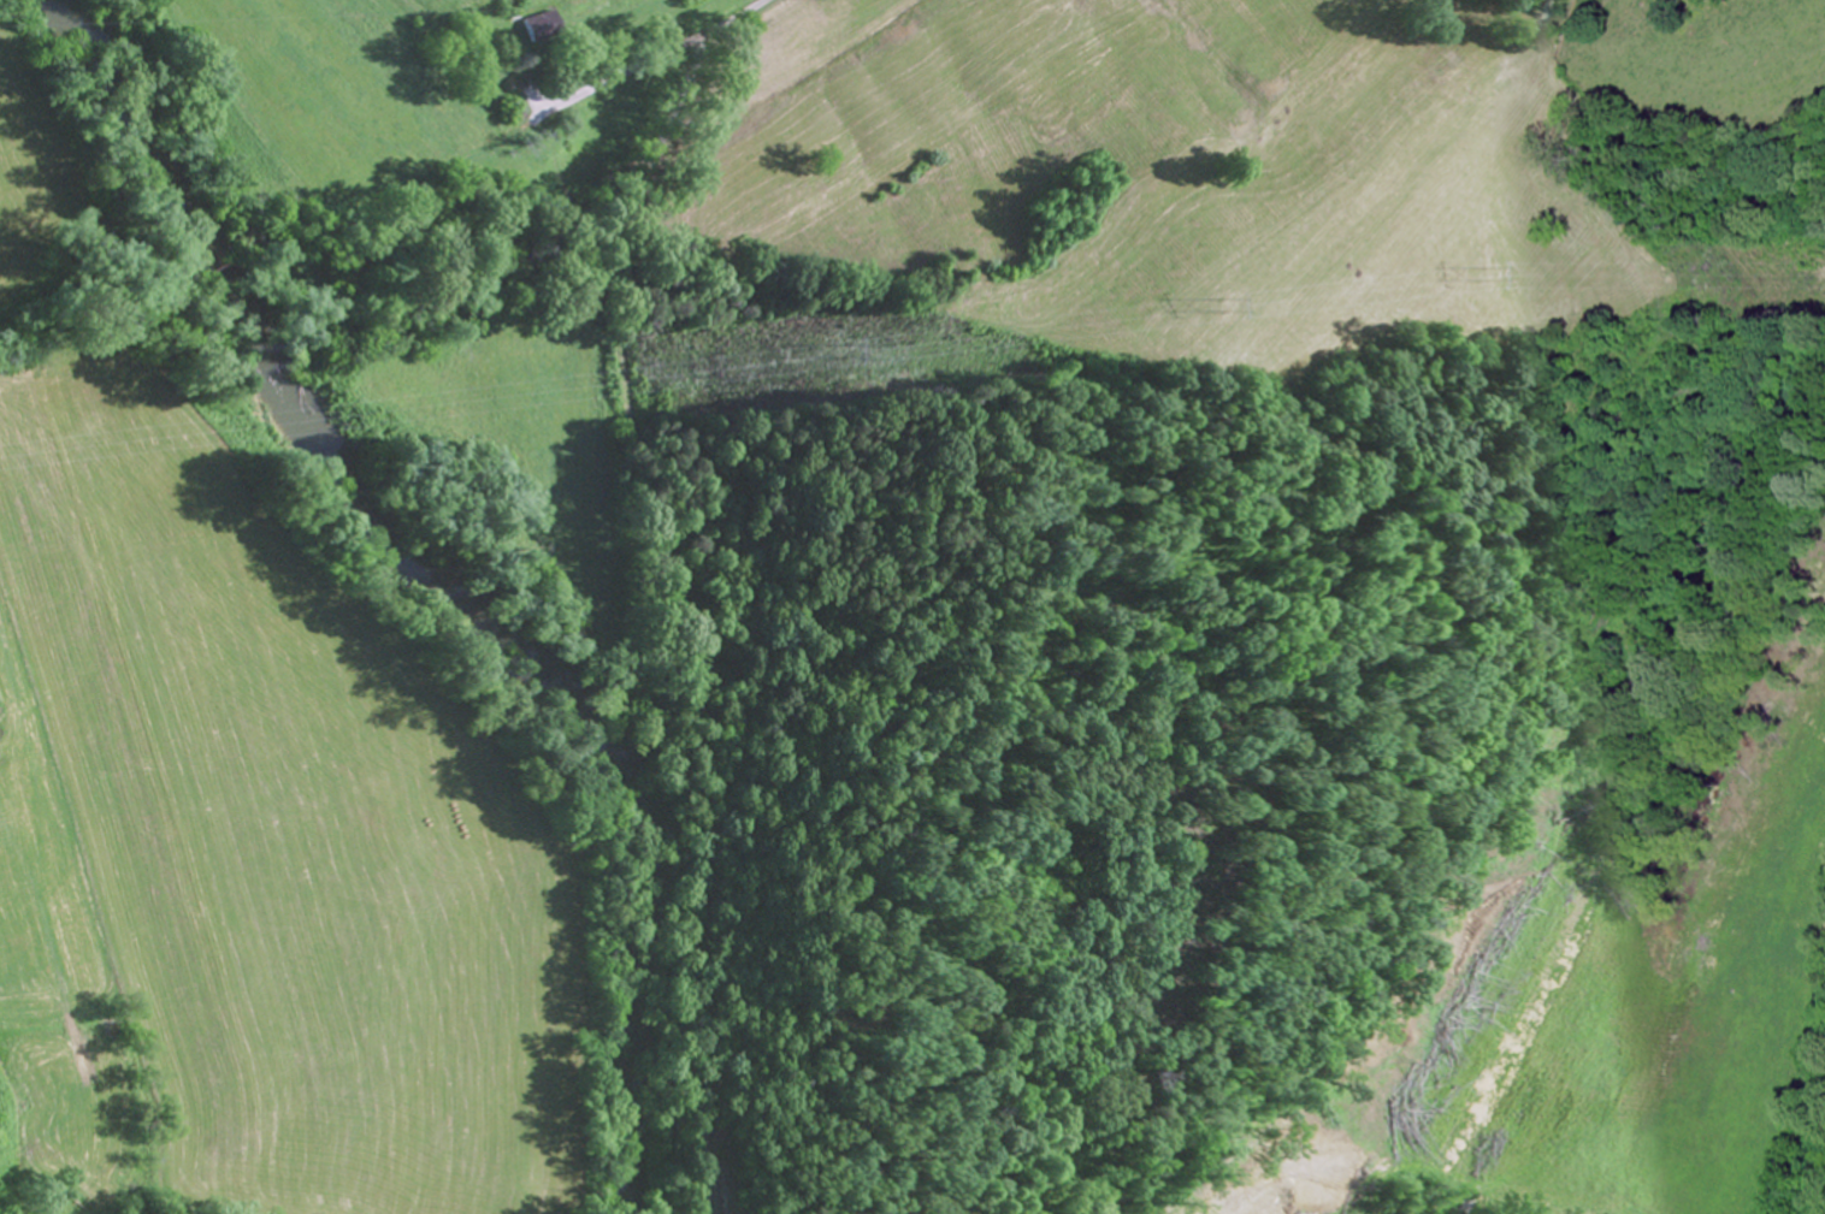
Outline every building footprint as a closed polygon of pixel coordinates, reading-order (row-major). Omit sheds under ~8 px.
[(523,23),(536,57),(567,46),(555,11),(523,23)]
